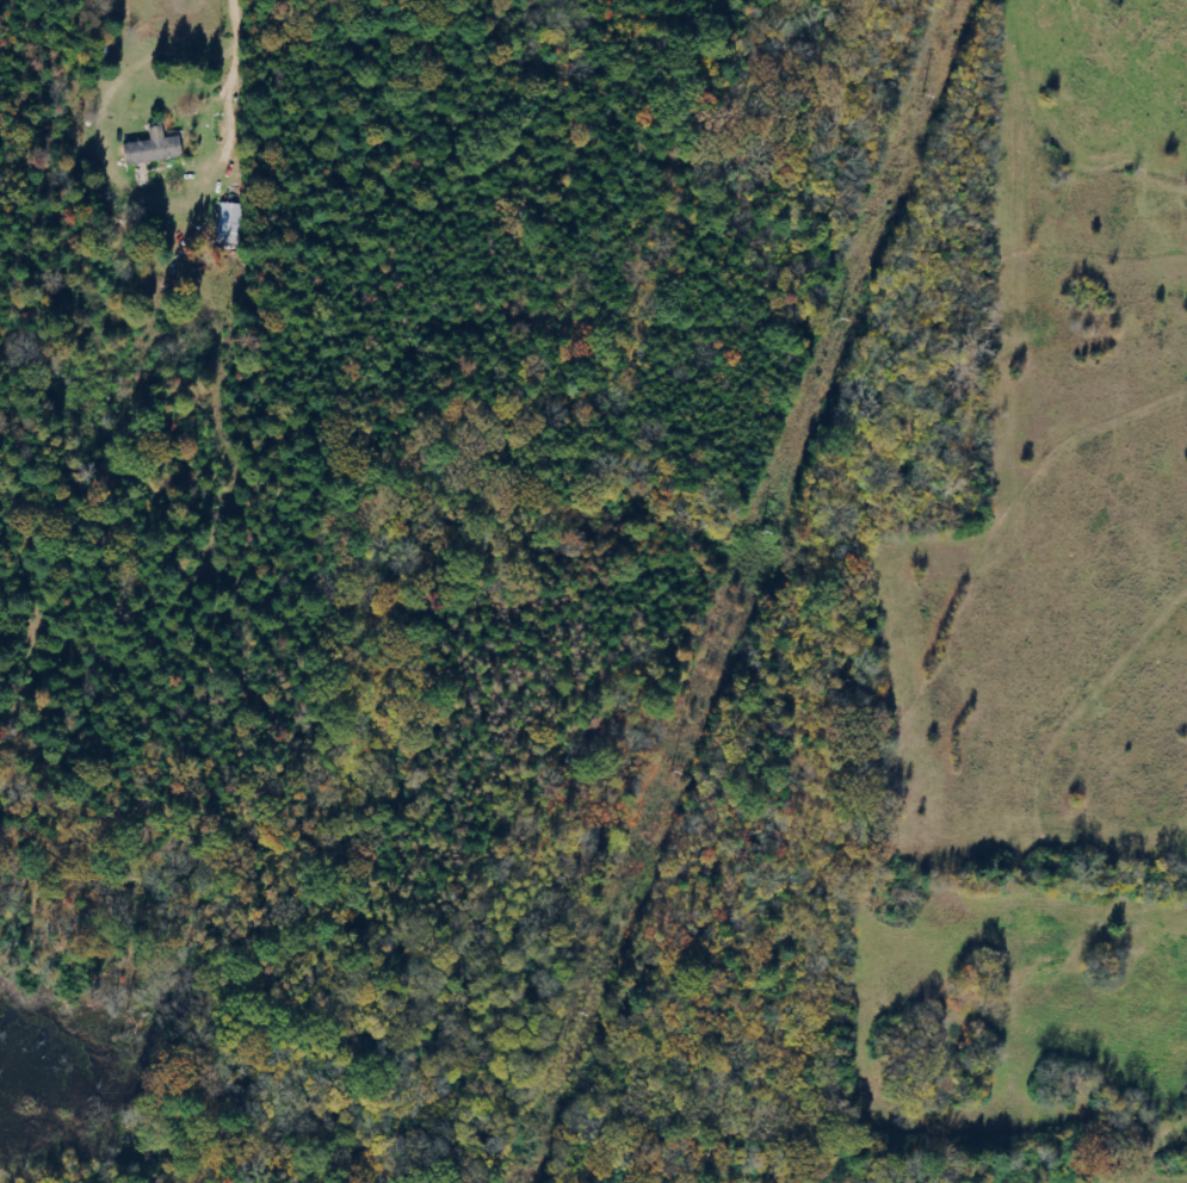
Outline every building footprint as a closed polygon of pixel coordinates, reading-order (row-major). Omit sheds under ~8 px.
[(129,145),(131,165),(188,159),(185,137),(169,139),(168,127),(154,128),(155,142),(129,145)] [(243,204),(223,204),(222,244),(242,245),(243,204)]
